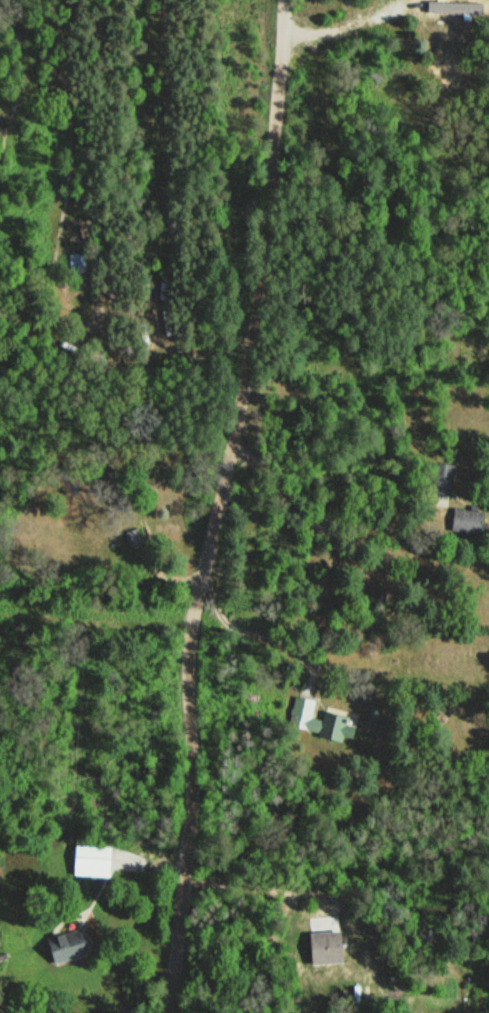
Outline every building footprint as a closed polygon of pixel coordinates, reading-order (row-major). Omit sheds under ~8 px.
[(71,272),(91,272),(91,253),(71,253),(71,272)] [(79,355),(101,364),(106,353),(84,344),(79,355)] [(456,465),(438,463),(435,494),(453,496),(456,465)] [(486,510),(456,507),(453,531),(483,535),(486,510)] [(144,545),(139,528),(127,532),(132,549),(144,545)] [(317,701),(297,697),(291,728),(354,741),(357,726),(347,724),(349,717),(326,712),(325,720),(313,718),(317,701)] [(112,847),(76,846),(76,876),(112,877),(112,847)] [(342,932),(311,934),(313,964),(345,962),(342,932)] [(53,958),(87,958),(87,933),(53,933),(53,958)]
